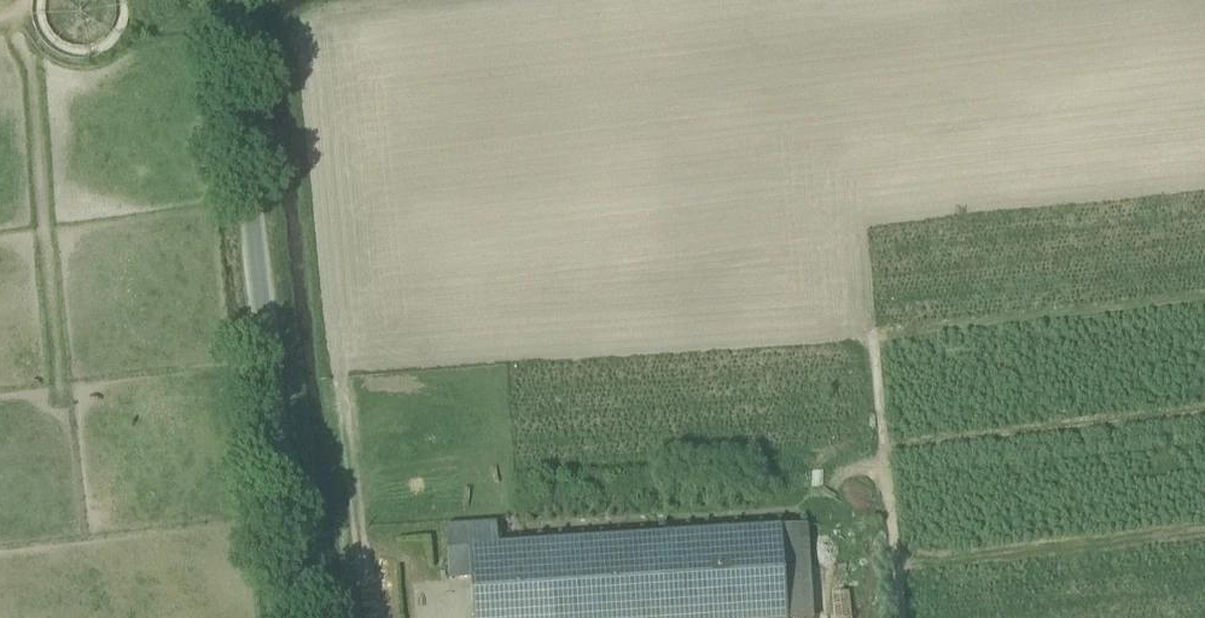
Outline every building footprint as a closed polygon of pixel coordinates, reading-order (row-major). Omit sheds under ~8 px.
[(497,545),(496,524),(444,527),(447,570),(457,570),(458,579),(469,579),(472,617),(787,617),(786,586),(782,527),(497,545)] [(806,526),(782,527),(786,586),(810,584),(806,526)]
